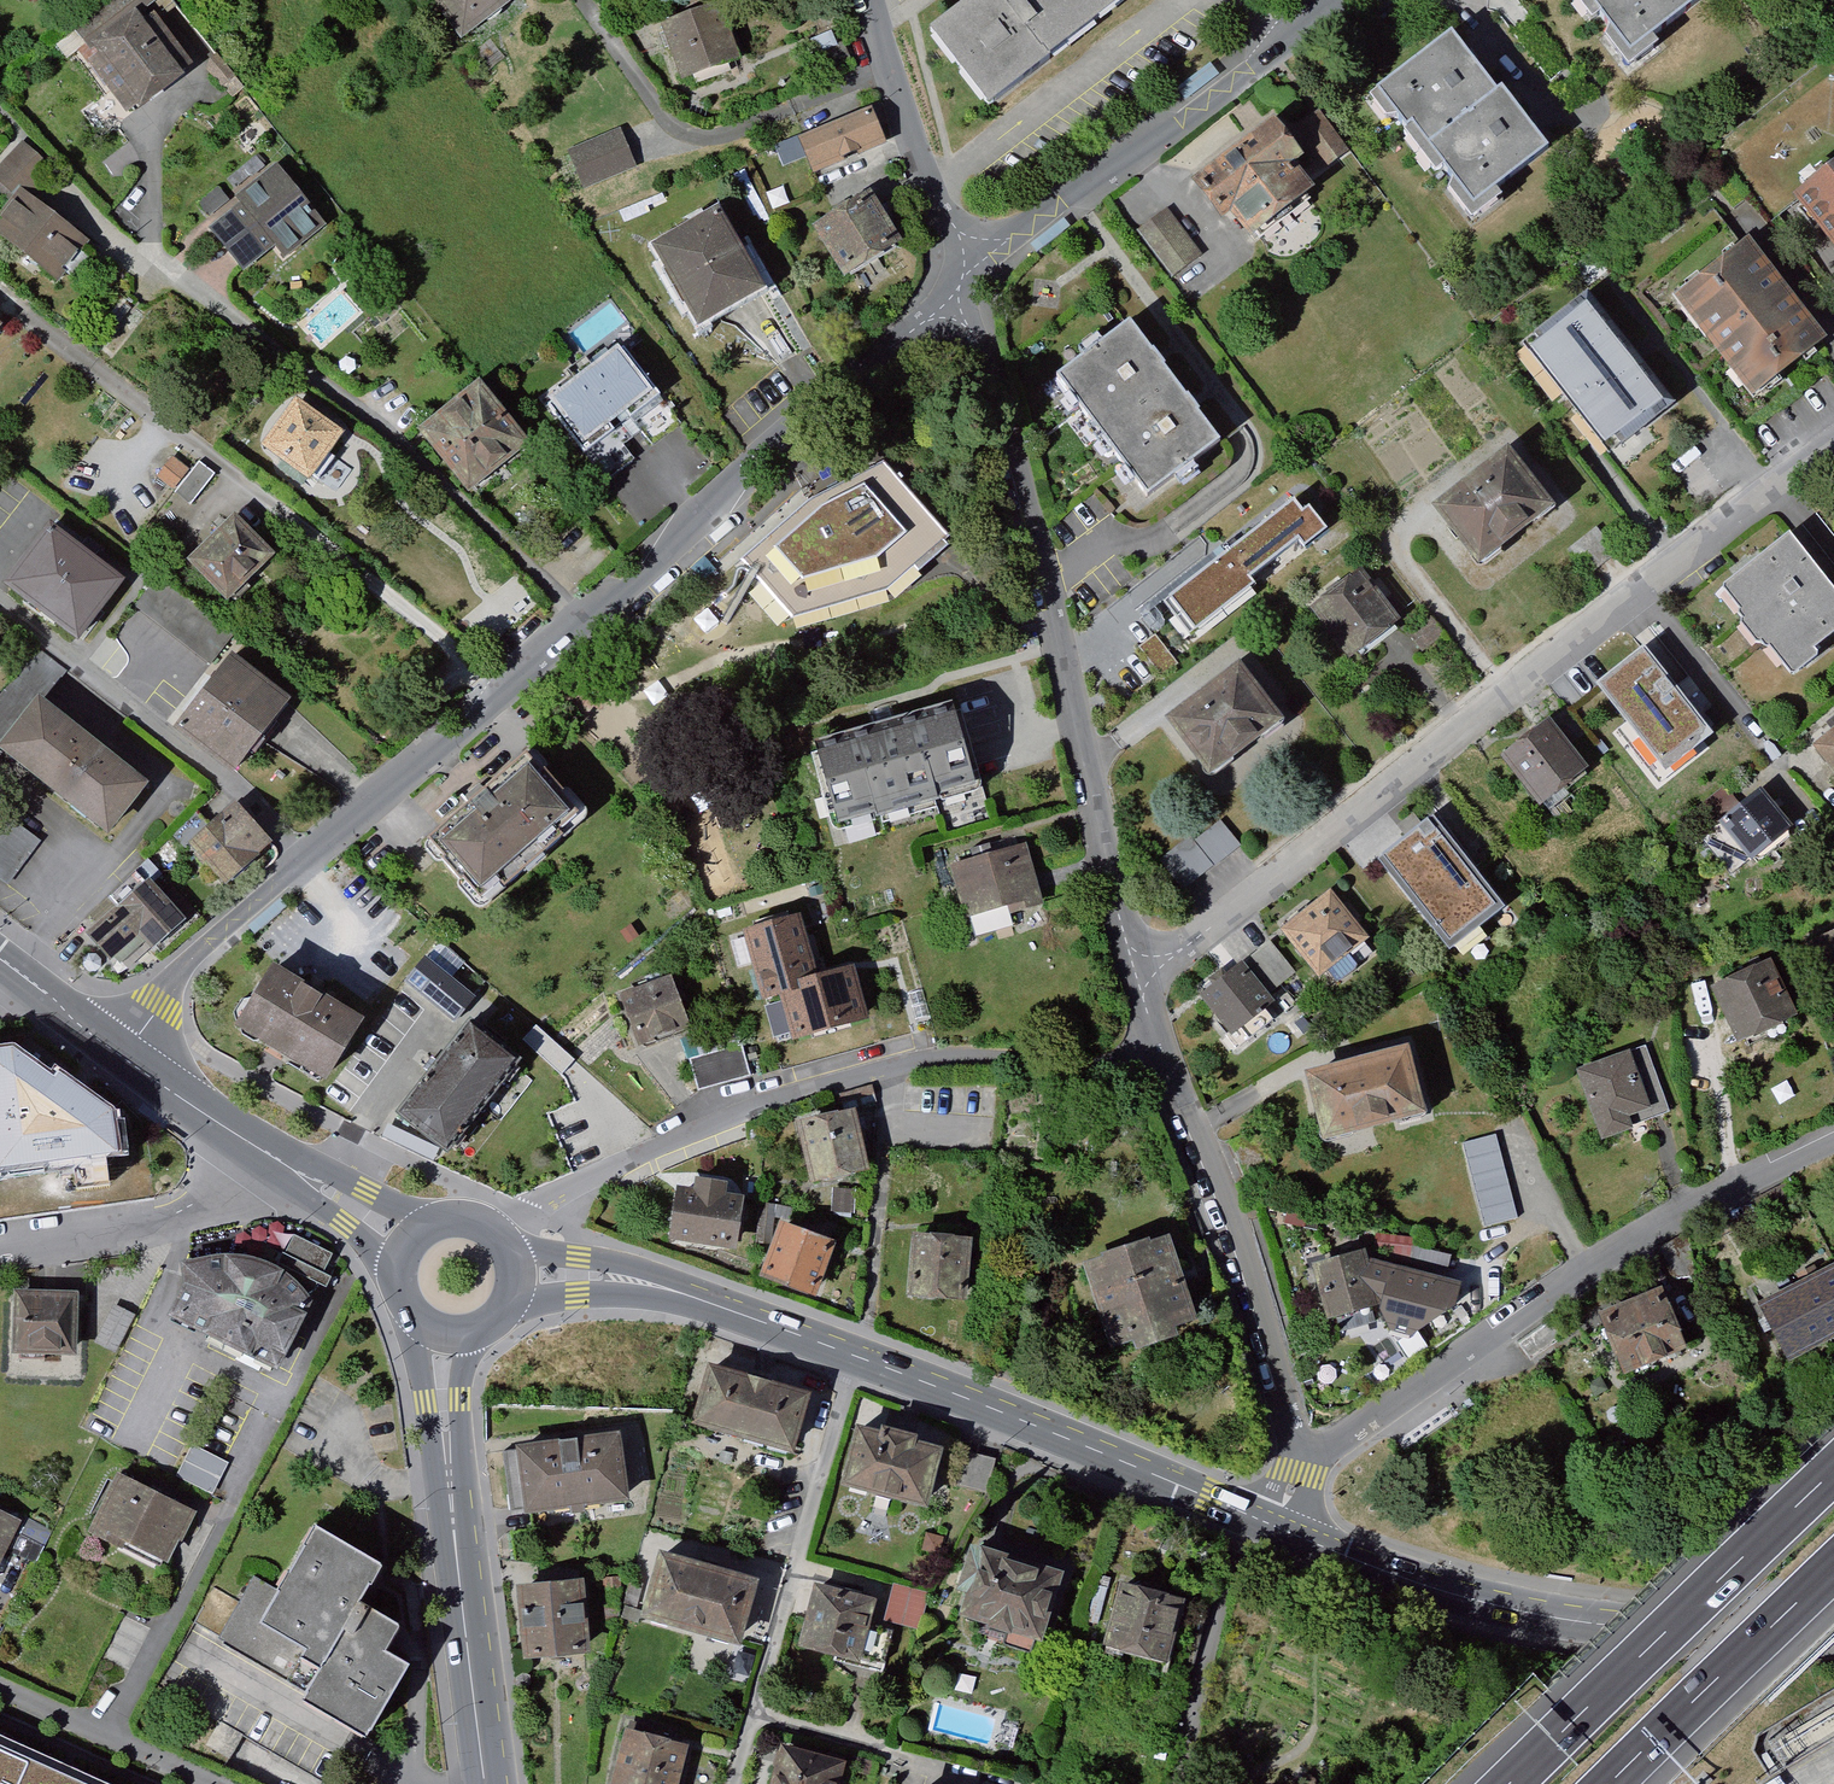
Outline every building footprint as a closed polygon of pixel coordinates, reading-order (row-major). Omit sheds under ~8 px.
[(96,54),(140,108),(189,69),(151,22),(172,5),(169,0),(111,0),(76,28),(96,54)] [(515,74),(576,29),(554,0),(462,0),(515,74)] [(916,41),(972,119),(1140,0),(973,0),(916,41)] [(1636,69),(1716,0),(1577,0),(1636,69)] [(660,22),(686,93),(745,71),(719,1),(660,22)] [(1387,103),(1488,222),(1571,152),(1519,91),(1510,99),(1461,41),(1387,103)] [(674,163),(606,74),(550,113),(615,206),(674,163)] [(800,139),(814,175),(888,147),(874,110),(800,139)] [(1325,120),(1301,137),(1329,176),(1353,158),(1325,120)] [(1194,180),(1238,235),(1312,177),(1268,122),(1194,180)] [(56,281),(86,246),(30,199),(53,172),(23,147),(0,174),(0,188),(22,207),(0,233),(0,234),(56,281)] [(201,224),(250,286),(324,228),(276,166),(201,224)] [(1787,216),(1833,269),(1833,175),(1787,216)] [(875,193),(818,230),(854,284),(910,246),(875,193)] [(1168,215),(1138,237),(1173,285),(1203,263),(1168,215)] [(727,223),(657,269),(714,354),(783,308),(727,223)] [(1744,242),(1664,309),(1757,418),(1833,354),(1744,242)] [(1605,311),(1544,357),(1621,459),(1682,413),(1605,311)] [(1055,397),(1148,515),(1226,454),(1134,336),(1055,397)] [(627,350),(592,376),(633,433),(668,407),(627,350)] [(592,376),(550,407),(594,463),(633,433),(592,376)] [(488,383),(425,435),(476,497),(539,445),(488,383)] [(303,407),(267,453),(313,488),(349,443),(303,407)] [(176,500),(193,477),(175,464),(159,487),(176,500)] [(1507,464),(1436,515),(1482,578),(1557,524),(1507,464)] [(193,477),(176,500),(193,511),(216,479),(200,468),(193,477)] [(818,501),(744,561),(756,575),(796,622),(888,599),(950,544),(893,468),(818,501)] [(241,515),(193,564),(235,605),(283,556),(241,515)] [(1285,564),(1258,525),(1112,624),(1139,664),(1285,564)] [(59,532),(12,592),(86,650),(133,591),(59,532)] [(1727,599),(1796,688),(1833,658),(1825,647),(1833,640),(1833,574),(1806,538),(1727,599)] [(1361,577),(1314,614),(1358,669),(1399,636),(1419,661),(1447,639),(1425,612),(1403,629),(1361,577)] [(158,586),(136,612),(199,664),(221,638),(158,586)] [(232,656),(180,725),(244,774),(297,705),(232,656)] [(1647,657),(1587,702),(1661,799),(1721,754),(1647,657)] [(1172,721),(1214,782),(1294,726),(1251,665),(1172,721)] [(178,773),(63,679),(9,755),(119,848),(178,773)] [(812,757),(830,833),(976,799),(969,771),(958,723),(812,757)] [(1593,780),(1549,724),(1492,770),(1590,891),(1645,845),(1593,780)] [(1833,782),(1833,727),(1828,732),(1833,737),(1811,755),(1833,782)] [(543,752),(427,856),(488,924),(604,821),(543,752)] [(1798,837),(1765,797),(1695,852),(1728,893),(1798,837)] [(240,810),(196,848),(235,892),(279,854),(240,810)] [(8,885),(41,840),(9,816),(0,828),(0,879),(8,885)] [(1382,864),(1443,940),(1472,917),(1479,926),(1500,909),(1431,824),(1382,864)] [(1221,829),(1195,849),(1215,874),(1241,853),(1221,829)] [(1190,841),(1159,866),(1184,897),(1215,874),(1195,849),(1190,841)] [(1022,851),(949,871),(965,929),(1038,909),(1022,851)] [(197,924),(153,881),(88,946),(117,975),(149,943),(164,958),(197,924)] [(1283,940),(1321,993),(1334,984),(1339,992),(1361,977),(1349,960),(1358,954),(1326,909),(1283,940)] [(805,917),(752,931),(771,1003),(800,995),(814,1046),(877,1030),(862,973),(823,984),(805,917)] [(1811,939),(1826,974),(1833,970),(1833,929),(1811,939)] [(386,971),(404,986),(427,962),(398,939),(381,959),(390,967),(386,971)] [(441,945),(427,962),(472,1001),(486,985),(441,945)] [(1270,948),(1257,958),(1281,987),(1293,978),(1270,948)] [(1257,958),(1245,968),(1267,997),(1281,987),(1257,958)] [(404,986),(450,1026),(472,1001),(427,962),(404,986)] [(1802,1029),(1770,962),(1713,990),(1745,1056),(1802,1029)] [(1245,968),(1201,1004),(1237,1048),(1267,1024),(1254,1007),(1267,997),(1245,968)] [(279,970),(244,1034),(343,1088),(378,1024),(279,970)] [(678,977),(622,994),(638,1046),(694,1029),(678,977)] [(396,1121),(456,1168),(528,1076),(468,1030),(396,1121)] [(543,1038),(528,1052),(556,1080),(571,1066),(543,1038)] [(741,1051),(693,1065),(701,1093),(749,1079),(741,1051)] [(1648,1054),(1575,1082),(1601,1148),(1674,1120),(1648,1054)] [(1433,1058),(1321,1083),(1336,1150),(1448,1125),(1433,1058)] [(9,1174),(128,1160),(123,1119),(23,1064),(0,1067),(0,1096),(9,1174)] [(869,1091),(828,1101),(831,1110),(840,1108),(842,1115),(873,1107),(869,1091)] [(853,1115),(799,1127),(813,1191),(867,1179),(853,1115)] [(1463,1151),(1486,1235),(1522,1225),(1496,1142),(1463,1151)] [(684,1195),(676,1248),(746,1258),(753,1206),(733,1203),(735,1184),(701,1179),(699,1197),(684,1195)] [(786,1229),(768,1284),(822,1301),(840,1246),(786,1229)] [(1384,1231),(1385,1250),(1433,1251),(1433,1236),(1413,1232),(1384,1231)] [(179,1262),(180,1289),(166,1315),(268,1368),(285,1336),(294,1341),(327,1277),(320,1273),(330,1254),(291,1234),(276,1265),(251,1254),(227,1250),(201,1253),(179,1262)] [(978,1242),(914,1238),(911,1297),(975,1301),(978,1242)] [(1183,1242),(1092,1272),(1119,1356),(1145,1347),(1151,1365),(1196,1350),(1192,1338),(1212,1332),(1183,1242)] [(1685,1242),(1660,1256),(1676,1283),(1698,1282),(1685,1242)] [(1371,1258),(1320,1271),(1334,1326),(1346,1323),(1350,1341),(1383,1332),(1379,1314),(1385,1313),(1383,1303),(1374,1270),(1371,1258)] [(1465,1288),(1374,1270),(1383,1303),(1396,1306),(1394,1318),(1401,1333),(1430,1336),(1460,1309),(1465,1288)] [(1767,1310),(1800,1370),(1833,1351),(1833,1272),(1767,1310)] [(75,1290),(10,1290),(10,1355),(74,1355),(75,1290)] [(1674,1293),(1602,1324),(1630,1386),(1701,1355),(1674,1293)] [(114,1310),(94,1347),(117,1359),(130,1331),(136,1322),(114,1310)] [(815,1389),(714,1361),(696,1424),(798,1452),(815,1389)] [(863,1416),(844,1474),(935,1505),(955,1447),(863,1416)] [(623,1438),(518,1448),(525,1521),(630,1512),(623,1438)] [(192,1444),(174,1477),(212,1495),(229,1462),(192,1444)] [(1000,1462),(964,1452),(955,1485),(990,1495),(1000,1462)] [(0,1526),(0,1611),(39,1629),(110,1662),(177,1527),(103,1491),(70,1560),(0,1526)] [(381,1565),(313,1524),(260,1623),(307,1648),(300,1657),(320,1670),(303,1701),(365,1738),(409,1664),(384,1651),(399,1627),(359,1603),(381,1565)] [(954,1618),(1050,1650),(1073,1580),(977,1548),(954,1618)] [(764,1582),(661,1557),(646,1619),(749,1645),(764,1582)] [(640,1558),(633,1583),(645,1586),(651,1561),(640,1558)] [(585,1579),(521,1585),(529,1660),(593,1654),(585,1579)] [(620,1579),(602,1581),(603,1593),(620,1592),(620,1579)] [(1126,1582),(1106,1654),(1171,1671),(1190,1602),(1126,1582)] [(883,1599),(820,1583),(804,1646),(833,1654),(831,1661),(890,1677),(897,1648),(872,1641),(883,1599)] [(927,1593),(893,1585),(884,1624),(918,1632),(927,1593)] [(509,1679),(519,1685),(526,1677),(524,1665),(516,1661),(508,1669),(509,1679)] [(221,1721),(205,1744),(229,1759),(245,1734),(221,1721)] [(615,1783),(680,1783),(691,1744),(629,1728),(615,1783)] [(0,1735),(0,1783),(108,1783),(0,1735)] [(845,1768),(778,1749),(768,1783),(840,1783),(845,1768)]
